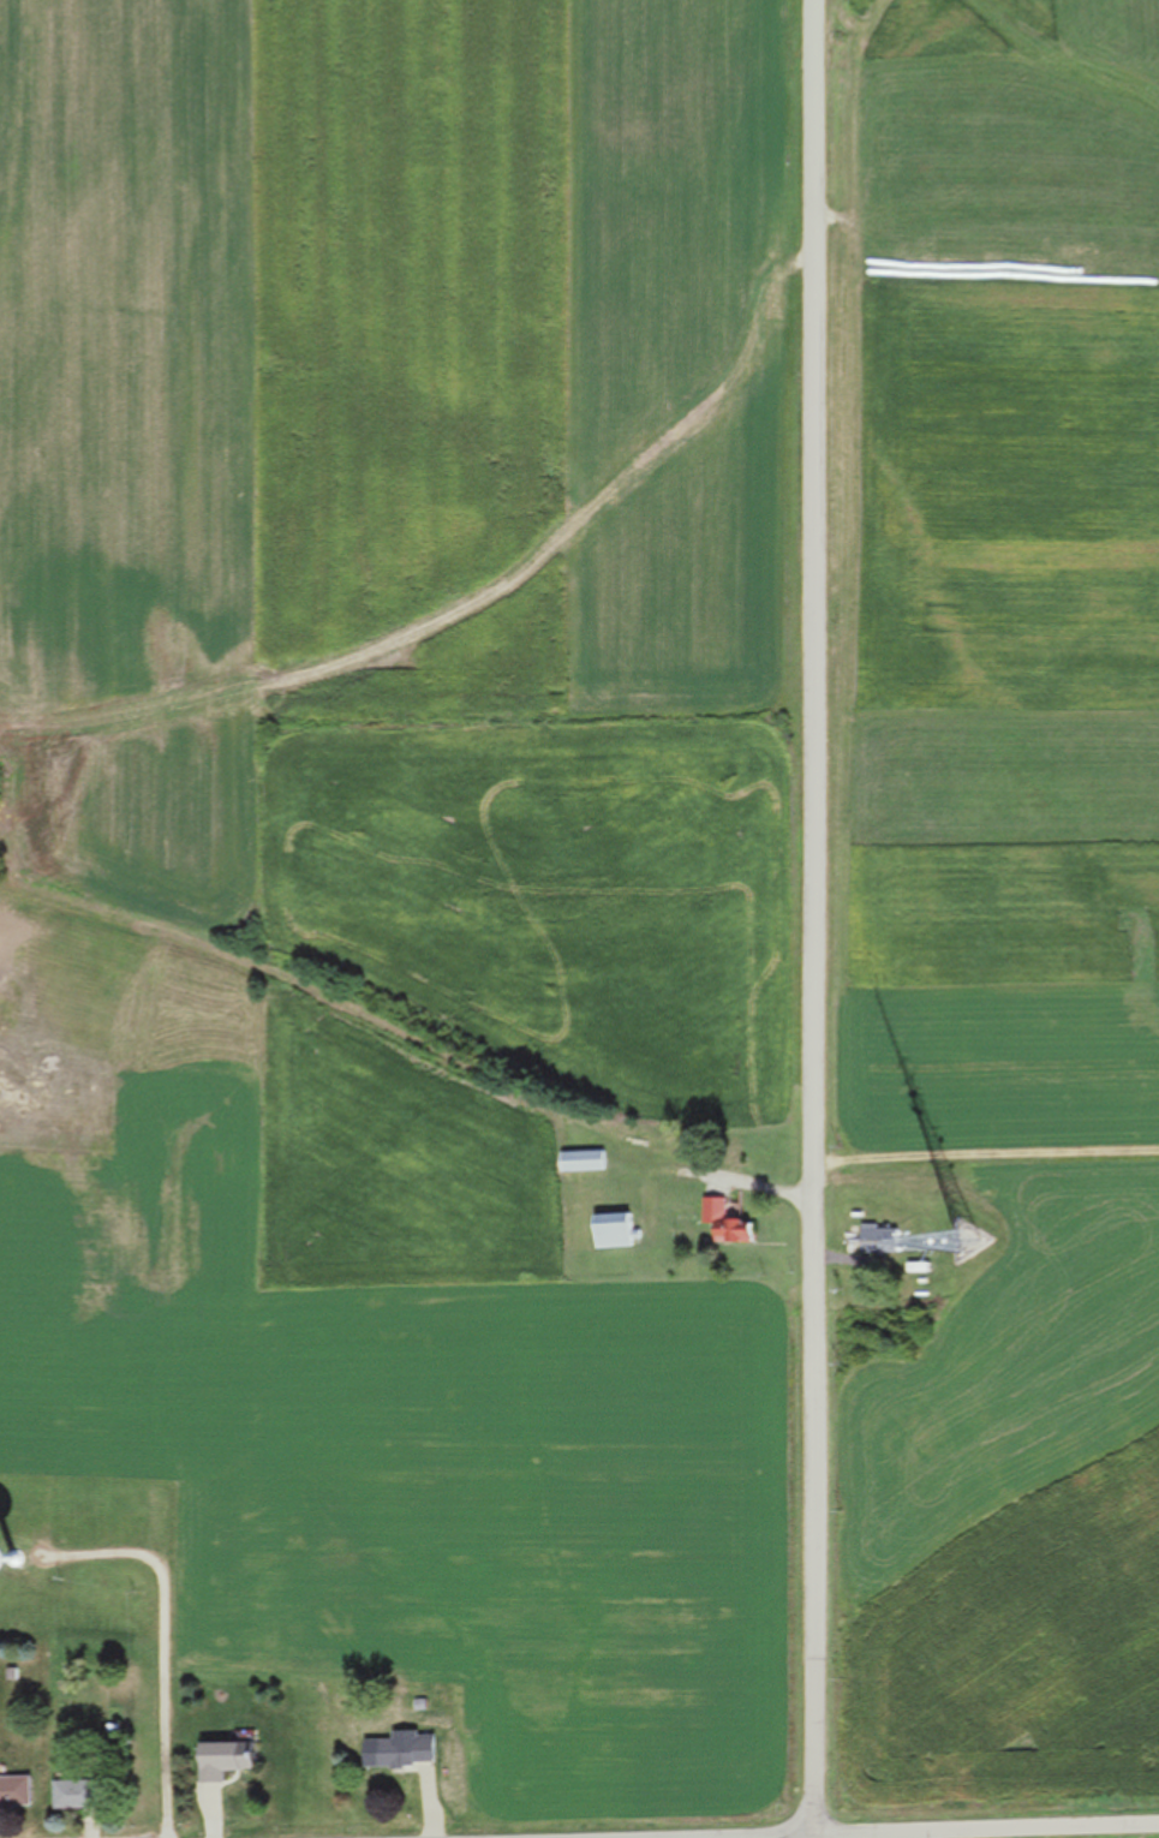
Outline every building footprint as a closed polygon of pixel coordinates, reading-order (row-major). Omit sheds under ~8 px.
[(558,1153),(558,1172),(603,1172),(603,1153),(558,1153)] [(703,1225),(712,1225),(712,1244),(751,1244),(751,1221),(723,1221),(723,1199),(703,1199),(703,1225)] [(630,1215),(591,1217),(593,1250),(632,1247),(630,1215)] [(368,1741),(368,1769),(432,1768),(432,1740),(368,1741)] [(220,1784),(220,1772),(252,1772),(252,1745),(194,1745),(193,1784),(220,1784)] [(0,1779),(0,1812),(26,1812),(26,1779),(0,1779)] [(49,1783),(49,1811),(90,1811),(90,1783),(49,1783)]
